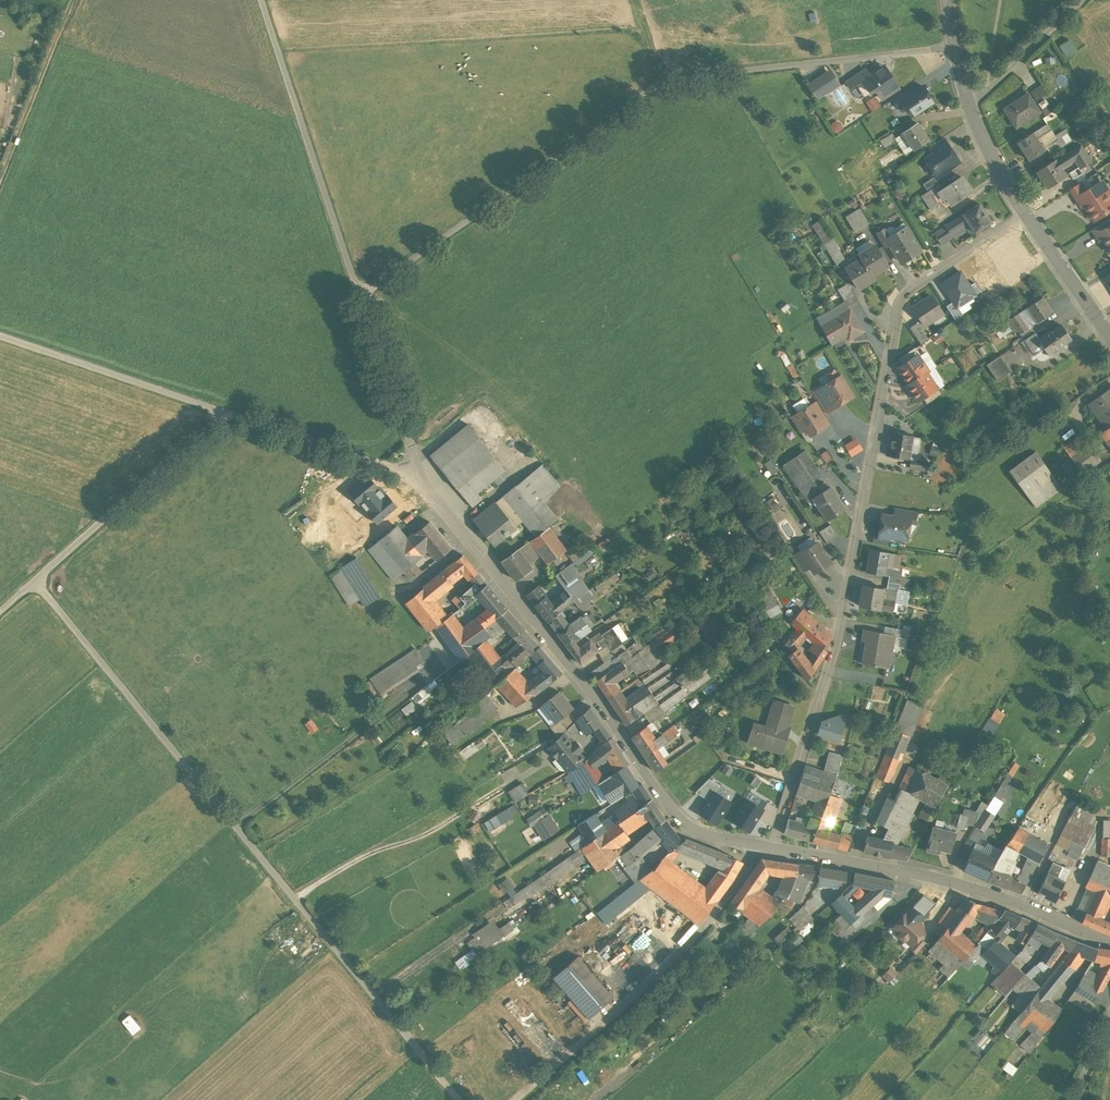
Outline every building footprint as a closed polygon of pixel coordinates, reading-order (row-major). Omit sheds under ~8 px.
[(1069,41),(1060,47),(1066,56),(1075,50),(1069,41)] [(869,76),(862,80),(862,81),(870,92),(875,89),(881,99),(898,87),(884,66),(869,76)] [(818,100),(841,85),(830,69),(808,83),(818,100)] [(865,69),(846,82),(851,89),(862,81),(862,80),(869,76),(865,69)] [(1047,94),(1041,85),(1032,90),(1038,100),(1047,94)] [(910,95),(901,101),(903,104),(909,113),(912,111),(914,114),(916,112),(919,113),(922,111),(922,108),(933,101),(923,86),(910,95)] [(907,90),(892,99),(897,108),(903,104),(901,101),(910,95),(907,90)] [(1022,102),(1007,112),(1017,127),(1041,111),(1029,93),(1020,99),(1022,102)] [(871,110),(881,105),(874,95),(865,101),(871,110)] [(1049,107),(1042,111),(1046,120),(1054,116),(1049,107)] [(917,123),(903,133),(913,150),(928,140),(917,123)] [(1047,124),(1033,133),(1037,139),(1051,130),(1047,124)] [(1032,132),(1018,142),(1030,160),(1044,150),(1037,139),(1033,133),(1032,132)] [(892,133),(881,140),(885,146),(897,139),(892,133)] [(942,138),(927,148),(931,154),(947,145),(942,138)] [(1057,139),(1046,146),(1051,154),(1063,147),(1057,139)] [(931,154),(924,159),(936,177),(940,175),(943,175),(946,173),(947,170),(957,163),(953,156),(949,156),(947,152),(948,151),(949,148),(947,145),(931,154)] [(1081,145),(1071,151),(1076,159),(1080,166),(1081,166),(1090,160),(1081,145)] [(1071,151),(1056,161),(1061,168),(1076,159),(1071,151)] [(1055,159),(1037,171),(1048,188),(1066,176),(1061,168),(1056,161),(1055,159)] [(1080,166),(1070,173),(1074,179),(1084,172),(1081,166),(1080,166)] [(933,178),(922,185),(927,192),(938,184),(933,178)] [(942,190),(932,196),(937,203),(945,197),(951,206),(971,193),(961,178),(942,190)] [(1082,181),(1070,189),(1076,198),(1088,191),(1082,181)] [(927,192),(920,196),(931,211),(939,206),(937,203),(932,196),(942,190),(938,184),(927,192)] [(1076,198),(1082,207),(1085,205),(1095,220),(1109,210),(1109,199),(1103,190),(1097,193),(1094,188),(1088,191),(1076,198)] [(978,204),(962,215),(968,223),(974,233),(990,223),(978,204)] [(860,208),(845,217),(854,232),(870,223),(860,208)] [(962,215),(945,227),(950,235),(968,223),(962,215)] [(1092,229),(1099,240),(1109,233),(1109,230),(1108,227),(1109,225),(1107,220),(1092,229)] [(818,222),(812,225),(824,245),(830,241),(818,222)] [(945,227),(934,233),(941,245),(952,238),(950,235),(945,227)] [(885,228),(876,234),(884,247),(889,243),(887,239),(890,237),(885,228)] [(919,250),(906,228),(890,237),(887,239),(889,243),(900,261),(919,250)] [(1099,240),(1099,241),(1104,238),(1109,248),(1109,251),(1109,252),(1109,233),(1099,240)] [(845,263),(831,241),(830,241),(824,245),(837,267),(845,263)] [(874,245),(859,255),(861,258),(871,275),(887,265),(874,245)] [(861,258),(846,268),(858,288),(874,279),(871,275),(861,258)] [(1017,270),(1010,275),(1014,282),(1022,276),(1017,270)] [(957,307),(976,295),(970,286),(960,272),(942,284),(954,302),(957,307)] [(975,283),(970,286),(976,295),(980,292),(975,283)] [(847,284),(838,290),(844,301),(848,306),(857,301),(847,284)] [(932,296),(913,308),(925,325),(943,313),(932,296)] [(1043,296),(1027,307),(1037,322),(1053,312),(1043,296)] [(844,301),(816,318),(822,327),(839,317),(838,316),(849,309),(848,306),(844,301)] [(954,302),(946,307),(956,321),(963,316),(957,307),(954,302)] [(849,309),(838,316),(839,317),(822,327),(826,334),(832,345),(846,336),(849,340),(864,332),(850,309),(849,309)] [(1028,329),(1017,313),(1010,318),(1020,334),(1028,329)] [(926,340),(916,324),(910,328),(921,344),(926,340)] [(1040,339),(1039,339),(1045,348),(1051,357),(1059,352),(1065,348),(1063,345),(1071,339),(1062,325),(1040,339)] [(1036,333),(1025,340),(1029,347),(1039,339),(1040,339),(1036,333)] [(1039,339),(1029,347),(1035,355),(1045,348),(1039,339)] [(916,347),(898,358),(903,365),(915,357),(918,360),(919,359),(922,357),(916,347)] [(1000,355),(987,364),(997,380),(1011,371),(1000,355)] [(903,365),(899,368),(909,383),(926,373),(927,371),(922,364),(919,359),(918,360),(915,357),(903,365)] [(909,383),(907,385),(918,402),(923,399),(935,391),(932,387),(934,386),(926,373),(909,383)] [(840,376),(815,391),(827,411),(836,406),(836,407),(853,397),(840,376)] [(935,391),(923,399),(926,404),(943,393),(937,384),(934,386),(932,387),(935,391)] [(1090,404),(1107,428),(1109,426),(1109,389),(1090,404)] [(806,397),(796,402),(799,407),(808,402),(806,397)] [(817,401),(810,405),(820,420),(826,416),(817,401)] [(820,420),(810,405),(797,414),(801,419),(806,429),(810,435),(824,427),(820,420)] [(801,419),(794,423),(800,433),(806,429),(801,419)] [(467,424),(429,455),(440,469),(479,437),(467,424)] [(1102,432),(1109,444),(1109,426),(1107,428),(1102,432)] [(912,436),(893,433),(891,447),(888,446),(887,456),(908,459),(912,436)] [(1100,460),(1081,435),(1063,447),(1071,458),(1082,473),(1100,460)] [(844,443),(851,455),(863,448),(856,436),(844,443)] [(479,437),(440,469),(467,502),(474,496),(475,495),(505,470),(479,437)] [(813,463),(805,450),(783,465),(801,492),(815,483),(813,463)] [(820,454),(825,461),(831,456),(826,450),(820,454)] [(1062,488),(1036,452),(1010,471),(1036,507),(1062,488)] [(1082,473),(1071,458),(1063,464),(1073,479),(1082,473)] [(925,462),(911,460),(909,468),(923,471),(925,462)] [(551,474),(542,464),(537,468),(545,478),(551,474)] [(537,468),(516,485),(535,509),(544,502),(560,485),(551,474),(545,478),(537,468)] [(388,495),(384,499),(376,490),(379,488),(369,477),(349,493),(359,505),(361,503),(368,511),(367,512),(377,524),(398,507),(388,495)] [(815,483),(801,492),(804,496),(818,486),(815,483)] [(818,486),(804,496),(807,501),(813,498),(828,488),(824,483),(818,486)] [(516,485),(503,496),(523,521),(535,536),(540,532),(554,523),(558,519),(544,502),(535,509),(516,485)] [(828,488),(813,498),(827,520),(844,509),(830,487),(828,488)] [(474,496),(467,502),(472,507),(479,501),(474,496)] [(523,521),(503,496),(495,503),(515,527),(523,521)] [(906,502),(889,499),(888,507),(909,511),(910,503),(906,502)] [(495,503),(473,520),(494,545),(506,535),(507,535),(508,534),(507,534),(515,527),(495,503)] [(917,513),(896,509),(894,516),(906,519),(906,522),(910,523),(915,524),(917,513)] [(894,516),(883,514),(881,523),(879,535),(888,537),(894,538),(895,541),(899,541),(903,540),(907,541),(910,523),(906,522),(906,519),(894,516)] [(429,522),(407,540),(419,554),(426,548),(426,547),(440,535),(429,522)] [(831,524),(819,532),(827,543),(839,536),(831,524)] [(396,526),(368,549),(375,558),(385,550),(403,535),(396,526)] [(548,528),(541,533),(540,532),(535,536),(531,540),(548,564),(565,552),(548,528)] [(879,535),(875,534),(873,543),(886,546),(888,537),(879,535)] [(407,540),(403,535),(385,550),(404,572),(414,563),(422,557),(419,554),(407,540)] [(440,535),(426,547),(426,548),(437,561),(451,549),(440,535)] [(802,553),(811,567),(810,567),(813,572),(827,563),(828,564),(831,562),(818,543),(802,553)] [(889,553),(870,549),(866,572),(888,576),(888,575),(889,568),(887,568),(889,553)] [(404,572),(385,550),(375,558),(394,580),(404,572)] [(518,550),(511,555),(502,562),(516,581),(532,569),(518,550)] [(573,561),(577,565),(591,554),(587,550),(573,561)] [(802,553),(800,550),(793,555),(804,572),(810,567),(811,567),(802,553)] [(463,555),(456,561),(457,561),(442,573),(450,583),(465,571),(471,578),(477,573),(463,555)] [(356,558),(340,569),(355,592),(371,581),(356,558)] [(414,563),(404,572),(410,579),(421,571),(414,563)] [(897,569),(889,568),(888,575),(900,578),(902,569),(898,568),(897,569)] [(355,592),(340,569),(330,575),(349,605),(359,599),(355,592)] [(567,591),(560,596),(568,606),(574,601),(571,598),(581,589),(579,587),(573,578),(566,570),(555,577),(567,591)] [(616,580),(619,578),(615,572),(585,593),(574,601),(579,608),(599,596),(598,594),(617,582),(616,580)] [(450,583),(442,573),(423,588),(434,601),(452,585),(450,583)] [(477,573),(471,578),(476,584),(481,590),(487,585),(477,573)] [(577,575),(573,578),(579,587),(583,584),(577,575)] [(900,578),(888,575),(888,576),(889,576),(887,582),(899,584),(900,578)] [(371,581),(355,592),(359,599),(364,607),(381,596),(371,581)] [(899,584),(887,582),(886,589),(886,590),(897,592),(898,592),(898,590),(899,584)] [(481,590),(476,584),(461,597),(460,597),(466,603),(478,593),(477,592),(481,590)] [(487,585),(481,590),(477,592),(478,593),(482,598),(492,590),(487,585)] [(883,589),(863,585),(859,606),(879,609),(880,609),(882,599),(883,589)] [(538,587),(527,596),(535,606),(540,613),(548,605),(540,595),(542,593),(538,587)] [(434,601),(423,588),(406,603),(430,631),(436,626),(448,618),(434,601)] [(581,589),(571,598),(574,601),(585,593),(582,589),(581,589)] [(897,592),(886,590),(886,589),(883,589),(882,599),(895,601),(897,592)] [(492,590),(482,598),(488,606),(488,610),(476,619),(482,627),(495,617),(496,618),(507,609),(492,590)] [(459,595),(453,601),(460,609),(466,603),(460,597),(461,597),(459,595)] [(548,605),(540,613),(548,622),(554,617),(568,606),(560,596),(548,605)] [(895,601),(882,599),(880,609),(893,611),(895,603),(895,601)] [(771,601),(765,605),(765,606),(761,609),(763,612),(767,610),(768,611),(775,607),(771,601)] [(775,607),(768,611),(767,610),(763,612),(762,613),(768,623),(781,615),(776,606),(775,607)] [(496,618),(495,618),(496,619),(505,629),(508,627),(515,634),(523,628),(507,609),(496,618)] [(814,620),(801,609),(791,622),(795,626),(799,629),(799,628),(806,630),(814,620)] [(469,624),(458,611),(448,618),(436,626),(450,646),(450,645),(452,648),(458,644),(465,639),(475,632),(469,625),(469,624)] [(554,617),(548,622),(553,629),(567,647),(576,641),(590,630),(594,630),(584,617),(565,630),(561,624),(554,617)] [(476,619),(469,624),(469,625),(475,632),(482,627),(476,619)] [(496,619),(485,627),(491,635),(494,638),(494,637),(505,629),(496,619)] [(831,635),(814,620),(806,630),(804,633),(806,635),(814,642),(815,642),(823,648),(830,641),(831,635)] [(795,626),(790,632),(793,635),(799,629),(795,626)] [(576,641),(567,647),(580,664),(597,651),(598,652),(606,645),(618,637),(612,627),(601,634),(603,637),(593,643),(590,639),(580,647),(576,641)] [(535,641),(523,628),(515,634),(512,636),(518,643),(524,649),(535,641)] [(793,635),(792,636),(798,643),(806,635),(804,633),(806,630),(799,628),(799,629),(793,635)] [(908,631),(895,628),(894,635),(894,637),(907,639),(908,631)] [(670,629),(650,643),(655,649),(657,652),(676,638),(670,629)] [(894,635),(864,630),(862,641),(867,642),(863,664),(884,668),(888,646),(892,646),(894,637),(894,635)] [(491,635),(485,639),(490,646),(496,640),(494,637),(494,638),(491,635)] [(618,637),(606,645),(610,651),(623,642),(618,637)] [(797,645),(791,638),(781,646),(789,656),(798,649),(796,646),(797,645)] [(465,639),(458,644),(464,652),(471,647),(465,639)] [(485,639),(468,653),(469,654),(474,660),(488,679),(504,667),(505,667),(505,666),(499,658),(490,646),(485,639)] [(535,641),(524,649),(529,655),(539,646),(535,641)] [(823,648),(815,642),(810,649),(822,658),(827,652),(823,648)] [(524,649),(518,643),(499,658),(505,666),(505,667),(506,668),(512,663),(515,667),(529,655),(524,649)] [(650,643),(644,647),(649,653),(655,649),(650,643)] [(539,646),(529,655),(515,667),(514,669),(518,673),(520,672),(520,670),(535,656),(540,662),(548,656),(539,646)] [(644,647),(638,651),(639,652),(644,660),(650,656),(649,653),(644,647)] [(417,649),(363,678),(373,697),(419,672),(415,664),(423,660),(417,649)] [(809,664),(798,649),(789,656),(806,679),(816,667),(818,665),(813,660),(809,664)] [(639,652),(628,659),(631,665),(632,665),(633,667),(644,660),(639,652)] [(474,660),(469,654),(462,660),(467,666),(474,660)] [(650,656),(644,660),(650,669),(658,664),(651,655),(650,656)] [(548,656),(540,662),(546,670),(534,678),(542,688),(562,673),(548,656)] [(628,659),(622,663),(627,671),(631,665),(628,659)] [(644,660),(633,667),(640,676),(650,669),(644,660)] [(658,664),(650,669),(640,676),(642,680),(647,686),(643,688),(648,697),(654,705),(658,702),(665,712),(689,695),(682,685),(688,681),(683,672),(675,677),(663,661),(658,664)] [(605,673),(596,680),(608,698),(609,698),(618,692),(611,682),(627,671),(622,663),(606,674),(605,673)] [(514,669),(500,681),(521,704),(528,698),(520,687),(526,681),(518,673),(514,669)] [(526,681),(520,687),(528,698),(542,688),(534,678),(528,683),(526,681)] [(427,685),(414,694),(418,701),(431,692),(427,685)] [(618,692),(609,698),(621,717),(631,710),(630,709),(648,697),(643,688),(625,702),(618,692)] [(559,692),(537,709),(549,726),(554,722),(555,723),(558,720),(569,712),(572,709),(559,692)] [(648,697),(630,709),(631,710),(621,717),(627,724),(654,705),(648,697)] [(401,708),(406,715),(416,707),(411,701),(401,708)] [(486,707),(480,701),(476,705),(482,711),(486,707)] [(794,707),(774,701),(766,727),(755,724),(748,743),(781,754),(790,727),(787,727),(794,707)] [(591,707),(576,721),(578,724),(586,735),(593,729),(603,723),(591,707)] [(569,712),(558,720),(566,731),(567,730),(576,721),(569,712)] [(493,713),(486,719),(491,726),(499,721),(493,713)] [(840,741),(848,716),(842,714),(821,721),(817,734),(840,741)] [(558,720),(555,723),(554,722),(549,726),(559,738),(562,734),(566,731),(558,720)] [(576,721),(567,730),(571,734),(576,729),(575,727),(578,724),(576,721)] [(603,723),(593,729),(602,743),(605,742),(612,737),(603,723)] [(945,728),(935,723),(930,732),(940,737),(945,728)] [(999,730),(987,724),(982,734),(994,740),(999,730)] [(647,725),(631,737),(639,749),(655,738),(654,736),(653,736),(647,725)] [(661,735),(665,741),(678,732),(673,726),(661,735)] [(909,735),(896,730),(886,754),(900,760),(909,735)] [(473,739),(468,733),(461,740),(462,741),(458,745),(461,748),(465,745),(473,739)] [(974,740),(960,733),(957,739),(961,740),(955,753),(963,757),(970,745),(971,746),(974,740)] [(559,738),(549,748),(552,752),(551,754),(553,757),(556,757),(568,772),(576,766),(584,761),(578,753),(578,750),(575,746),(572,746),(562,734),(559,738)] [(655,738),(639,749),(645,758),(652,753),(652,751),(655,749),(665,741),(661,735),(660,735),(655,738)] [(466,755),(485,744),(481,737),(462,748),(466,755)] [(612,737),(605,742),(606,744),(593,756),(590,758),(595,767),(609,756),(610,759),(614,757),(617,761),(620,769),(625,766),(628,764),(612,737)] [(655,749),(652,751),(652,753),(645,758),(651,766),(655,772),(655,771),(667,765),(667,764),(655,749)] [(841,757),(829,753),(825,768),(837,773),(841,757)] [(595,767),(590,758),(584,761),(576,766),(591,789),(598,784),(603,780),(595,767)] [(930,767),(919,762),(916,769),(926,773),(930,767)] [(620,769),(604,780),(609,786),(615,783),(623,796),(633,789),(638,786),(625,766),(620,769)] [(835,778),(804,767),(799,782),(830,792),(835,778)] [(926,773),(916,769),(906,790),(919,795),(918,796),(927,801),(935,806),(947,785),(926,773)] [(603,780),(598,784),(604,793),(607,791),(611,789),(609,786),(604,780),(603,780)] [(830,792),(799,782),(796,793),(806,796),(823,801),(828,803),(830,795),(830,792)] [(522,783),(508,791),(514,803),(528,794),(522,783)] [(623,796),(615,783),(609,786),(611,789),(607,791),(614,802),(623,796)] [(638,786),(633,789),(638,796),(622,808),(626,815),(643,804),(651,799),(642,784),(638,786)] [(1007,793),(997,785),(991,794),(1001,801),(1007,793)] [(906,790),(900,787),(895,800),(913,807),(918,796),(919,795),(906,790)] [(730,802),(715,793),(701,816),(716,825),(730,802)] [(841,799),(830,795),(828,803),(826,808),(836,812),(841,799)] [(895,800),(888,797),(877,821),(882,824),(901,832),(913,807),(895,800)] [(651,799),(643,804),(645,806),(631,815),(637,824),(651,815),(653,818),(657,825),(665,819),(651,799)] [(734,822),(750,832),(758,818),(764,810),(748,800),(734,822)] [(823,801),(813,821),(820,823),(826,808),(828,803),(823,801)] [(927,801),(922,811),(925,813),(929,816),(935,806),(927,801)] [(981,801),(975,811),(978,812),(975,825),(975,826),(986,809),(988,805),(981,801)] [(764,810),(758,818),(773,827),(778,809),(768,802),(764,810)] [(1066,855),(1077,861),(1085,846),(1074,841),(1080,830),(1090,836),(1096,821),(1090,818),(1093,810),(1078,802),(1061,835),(1056,845),(1068,851),(1066,855)] [(484,819),(488,829),(512,818),(508,808),(484,819)] [(622,808),(615,813),(619,820),(626,815),(622,808)] [(836,812),(826,808),(820,823),(817,830),(816,829),(815,833),(829,836),(830,833),(828,832),(836,812)] [(975,811),(964,808),(963,814),(968,816),(966,823),(975,826),(975,825),(978,812),(975,811)] [(986,809),(975,826),(984,832),(995,815),(986,809)] [(913,835),(905,851),(910,853),(922,831),(929,816),(925,813),(919,826),(914,835),(913,835)] [(594,814),(578,825),(589,842),(605,831),(594,814)] [(963,814),(960,814),(956,828),(965,830),(966,823),(968,816),(963,814)] [(550,818),(533,828),(521,835),(528,845),(538,839),(541,844),(559,833),(550,818)] [(665,819),(657,825),(643,839),(649,847),(660,837),(666,845),(672,851),(677,847),(682,842),(678,836),(665,819)] [(798,822),(797,822),(788,819),(784,834),(794,837),(796,838),(796,837),(812,841),(815,833),(816,829),(817,830),(820,823),(813,821),(811,826),(798,822)] [(845,822),(841,833),(840,839),(838,848),(847,850),(856,826),(850,824),(845,822)] [(1100,857),(1109,857),(1109,822),(1102,822),(1100,857)] [(883,839),(867,836),(864,849),(861,849),(861,851),(889,857),(892,847),(894,846),(901,832),(882,824),(877,833),(884,836),(883,839)] [(956,833),(933,826),(926,850),(939,853),(940,849),(951,852),(956,833)] [(1036,839),(1017,829),(1006,845),(1026,856),(1036,839)] [(1090,836),(1080,830),(1074,841),(1085,846),(1090,836)] [(829,836),(815,833),(812,841),(829,846),(838,848),(840,839),(829,836)] [(643,839),(638,843),(631,850),(638,857),(649,847),(643,839)] [(729,857),(685,839),(682,842),(677,847),(681,849),(723,867),(719,874),(732,880),(742,863),(729,856),(729,857)] [(1036,839),(1026,856),(1028,857),(1037,862),(1047,845),(1036,839)] [(672,851),(662,861),(667,865),(681,849),(677,847),(672,851)] [(902,850),(892,847),(889,857),(898,859),(902,850)] [(997,859),(972,848),(963,870),(987,881),(992,867),(996,860),(997,859)] [(631,850),(630,849),(617,858),(637,882),(641,879),(650,872),(638,857),(631,850)] [(905,851),(902,850),(898,859),(906,861),(910,853),(905,851)] [(1005,857),(1002,856),(999,861),(996,860),(992,867),(987,881),(1007,888),(1010,879),(1007,878),(1014,860),(1006,857),(1005,857)] [(1028,857),(1020,875),(1019,874),(1013,890),(1022,894),(1038,862),(1037,862),(1028,857)] [(612,859),(603,865),(605,869),(615,862),(612,859)] [(761,859),(746,880),(757,887),(768,872),(775,873),(781,862),(761,859)] [(705,893),(667,865),(662,861),(653,870),(650,872),(641,879),(652,887),(700,923),(732,880),(719,874),(705,893)] [(1053,861),(1047,873),(1055,877),(1061,865),(1053,861)] [(1092,871),(1086,885),(1103,893),(1108,881),(1109,877),(1109,867),(1097,861),(1092,871)] [(781,862),(775,873),(791,876),(796,877),(798,864),(781,862)] [(819,866),(798,864),(796,877),(804,880),(806,880),(806,878),(817,879),(819,866)] [(847,871),(819,867),(818,881),(826,883),(826,886),(837,888),(838,885),(841,885),(842,881),(846,881),(847,871)] [(864,875),(855,873),(852,883),(860,885),(862,885),(864,875)] [(1055,877),(1047,873),(1039,890),(1046,894),(1045,896),(1055,901),(1061,890),(1060,890),(1063,884),(1054,879),(1055,877)] [(796,877),(791,876),(782,875),(777,890),(772,898),(760,890),(743,911),(760,924),(770,915),(786,895),(788,896),(793,883),(796,877)] [(872,876),(864,875),(862,885),(869,887),(872,876)] [(882,878),(879,877),(879,878),(872,876),(869,887),(875,888),(874,890),(864,900),(869,906),(884,893),(887,890),(892,891),(894,881),(882,878)] [(804,880),(796,877),(793,883),(804,887),(806,880),(804,880)] [(637,882),(597,914),(605,924),(652,887),(641,879),(637,882)] [(757,887),(746,880),(730,903),(743,911),(760,890),(757,887)] [(804,887),(793,883),(788,896),(798,901),(801,895),(800,895),(804,887)] [(852,884),(841,894),(846,898),(860,885),(852,883),(852,884)] [(586,898),(577,886),(569,891),(578,903),(586,898)] [(944,893),(929,887),(913,907),(923,916),(938,900),(944,893)] [(963,901),(944,893),(938,900),(952,908),(957,911),(960,906),(963,901)] [(1108,900),(1095,893),(1092,899),(1101,904),(1101,903),(1106,905),(1108,900)] [(846,898),(841,894),(832,903),(842,914),(851,924),(860,915),(854,908),(846,898)] [(1100,919),(1106,905),(1101,903),(1101,904),(1092,899),(1082,922),(1109,935),(1109,932),(1109,924),(1106,922),(1100,919)] [(869,906),(864,900),(854,908),(860,915),(869,906)] [(962,907),(960,906),(957,911),(959,912),(949,924),(957,931),(973,911),(976,912),(980,905),(967,900),(962,907)] [(813,919),(803,906),(793,916),(802,928),(813,919)] [(923,916),(913,907),(896,926),(902,931),(899,934),(899,936),(902,939),(906,939),(912,945),(912,946),(920,937),(925,931),(921,928),(921,924),(918,921),(923,916)] [(1003,911),(988,907),(982,920),(992,925),(1003,911)] [(952,908),(940,922),(946,928),(949,924),(959,912),(957,911),(952,908)] [(1022,917),(1006,910),(991,928),(997,932),(997,933),(1001,937),(1014,922),(1018,923),(1022,917)] [(851,924),(842,914),(836,920),(845,929),(851,924)] [(1036,923),(1022,917),(1018,923),(1025,927),(1020,936),(1026,940),(1036,923)] [(454,963),(458,968),(519,926),(513,918),(499,927),(494,920),(474,934),(477,937),(467,944),(472,950),(454,963)] [(845,929),(836,920),(829,926),(838,936),(845,929)] [(957,931),(949,924),(946,928),(937,939),(944,946),(947,948),(962,961),(967,956),(968,955),(957,945),(964,937),(957,931)] [(1051,931),(1037,924),(1022,949),(1016,955),(1025,963),(1031,957),(1040,940),(1044,942),(1051,931)] [(787,926),(776,936),(782,943),(793,933),(787,926)] [(997,932),(991,928),(981,940),(979,943),(985,948),(985,949),(987,946),(984,944),(992,935),(997,940),(987,951),(1005,966),(1019,951),(1016,948),(1015,948),(1002,937),(1001,937),(997,933),(997,932)] [(792,951),(802,938),(796,933),(786,947),(792,951)] [(1076,941),(1058,933),(1053,942),(1040,961),(1048,966),(1063,946),(1070,950),(1076,941)] [(992,935),(984,944),(987,946),(985,949),(987,951),(997,940),(992,935)] [(977,936),(971,943),(975,946),(978,943),(981,940),(977,936)] [(1026,940),(1020,936),(1016,948),(1019,951),(1022,949),(1026,940)] [(926,942),(920,937),(912,946),(912,945),(910,947),(917,953),(926,942)] [(971,943),(964,937),(957,945),(968,955),(975,946),(971,943)] [(944,946),(937,939),(934,943),(939,947),(941,949),(944,946)] [(1070,950),(1061,962),(1072,970),(1077,966),(1084,955),(1086,955),(1094,958),(1097,949),(1076,941),(1070,950)] [(934,943),(928,951),(933,955),(939,947),(934,943)] [(968,955),(967,956),(974,961),(985,948),(979,943),(978,943),(975,946),(968,955)] [(1097,949),(1094,958),(1106,962),(1109,963),(1109,951),(1097,949)] [(974,961),(967,956),(962,961),(961,962),(968,968),(974,961)] [(577,957),(553,979),(589,1019),(613,998),(577,957)] [(588,957),(583,961),(600,980),(604,976),(588,957)] [(1040,961),(1036,965),(1035,965),(1025,975),(1030,980),(1039,970),(1041,971),(1042,972),(1048,966),(1040,961)] [(1040,988),(1036,994),(1046,1001),(1072,970),(1061,962),(1058,966),(1045,982),(1040,988)] [(1106,962),(1093,987),(1101,993),(1109,975),(1109,963),(1106,962)] [(882,963),(876,970),(882,976),(889,969),(882,963)] [(1024,974),(1009,964),(1001,972),(991,983),(1006,997),(1011,991),(1024,974)] [(890,970),(885,975),(889,980),(895,975),(890,970)] [(1085,973),(1081,980),(1085,982),(1089,975),(1085,973)] [(1024,974),(1011,991),(1006,997),(988,1016),(993,1021),(998,1016),(997,1014),(1017,991),(1029,1002),(1036,994),(1040,988),(1038,986),(1030,980),(1025,975),(1024,974)] [(1085,982),(1081,980),(1074,990),(1079,993),(1086,983),(1085,982)] [(1093,987),(1086,983),(1079,993),(1095,1003),(1101,993),(1093,987)] [(1046,1001),(1036,994),(1029,1002),(1020,1013),(1031,1021),(1046,1031),(1061,1010),(1046,1001)] [(122,1019),(132,1034),(140,1028),(130,1013),(122,1019)] [(1029,1038),(1023,1045),(1024,1047),(1022,1050),(1025,1053),(1028,1049),(1029,1050),(1035,1043),(1029,1038)] [(1017,1069),(1006,1062),(1001,1068),(1011,1076),(1017,1069)]
